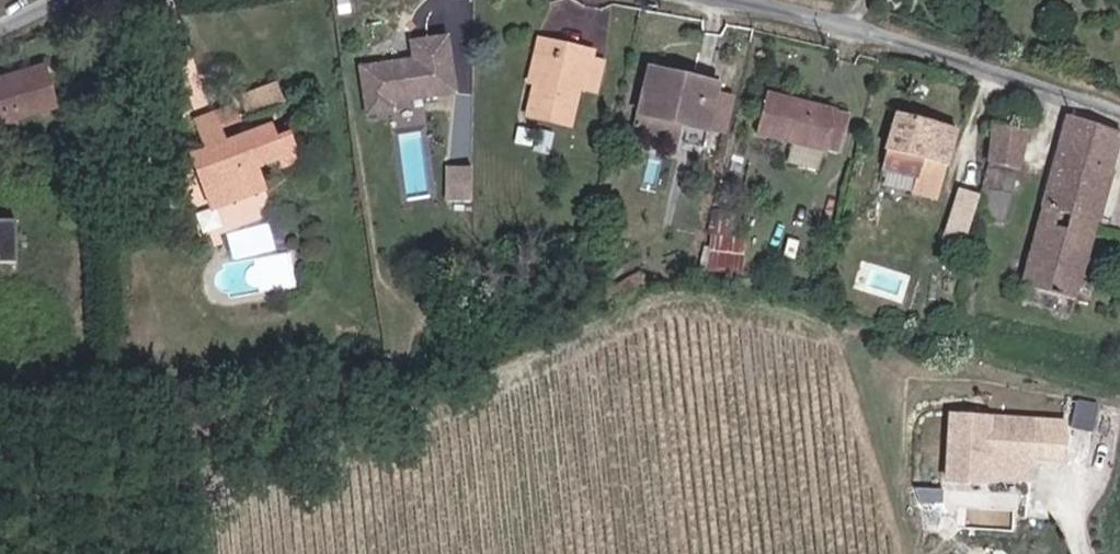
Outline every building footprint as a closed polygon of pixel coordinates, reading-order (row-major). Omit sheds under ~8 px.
[(408,38),(411,53),(359,63),(368,110),(461,92),(449,30),(408,38)] [(567,51),(564,64),(605,76),(608,62),(567,51)] [(549,123),(595,135),(604,94),(621,98),(628,67),(608,62),(605,76),(564,64),(549,123)] [(0,81),(0,91),(28,84),(26,78),(41,74),(41,71),(0,81)] [(701,132),(726,138),(726,134),(734,101),(737,87),(672,71),(655,136),(697,147),(701,132)] [(0,91),(0,122),(35,113),(51,110),(41,74),(26,78),(28,84),(0,91)] [(298,84),(218,116),(223,131),(303,100),(298,84)] [(843,161),(861,166),(873,119),(789,99),(777,144),(807,152),(843,161)] [(734,101),(726,134),(740,137),(748,104),(734,101)] [(956,128),(899,114),(889,156),(917,163),(908,201),(936,208),(956,128)] [(200,123),(211,151),(228,145),(223,131),(218,116),(200,123)] [(1080,305),(1119,147),(1119,131),(1073,117),(1049,199),(1025,288),(1080,305)] [(228,145),(211,151),(193,158),(210,199),(229,191),(234,206),(271,190),(263,167),(287,158),(293,169),(307,163),(291,120),(228,145)] [(992,130),(980,194),(1010,201),(1022,137),(992,130)] [(722,153),(726,138),(701,132),(697,147),(722,153)] [(839,174),(843,161),(807,152),(804,164),(839,174)] [(478,200),(478,163),(449,163),(448,200),(478,200)] [(229,191),(210,199),(216,213),(234,206),(229,191)] [(19,221),(0,221),(0,258),(18,258),(19,221)] [(1072,422),(1092,429),(1102,403),(1081,396),(1072,422)] [(987,476),(1033,480),(1034,455),(1066,457),(1069,416),(946,408),(942,481),(986,484),(987,476)]
